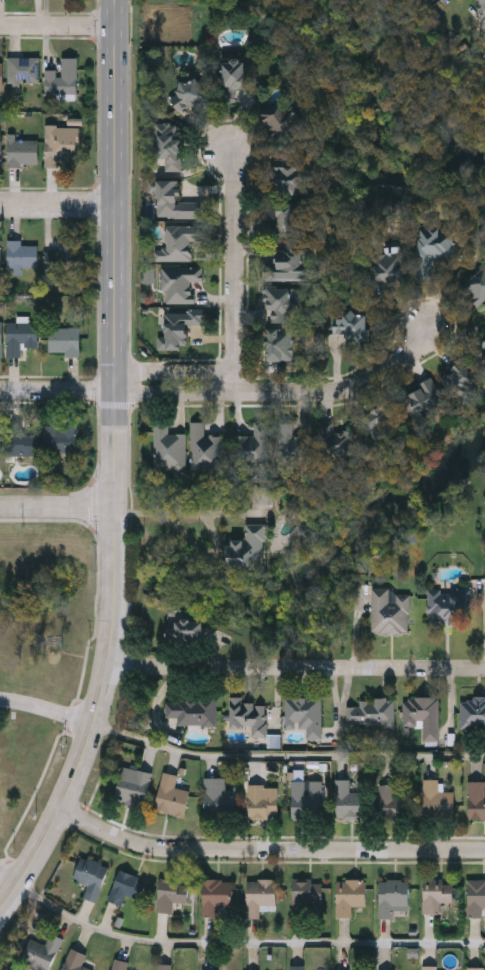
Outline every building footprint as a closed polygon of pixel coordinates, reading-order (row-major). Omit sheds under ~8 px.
[(243,54),(250,84),(224,90),(217,60),(243,54)] [(7,55),(39,55),(39,82),(7,82),(7,55)] [(77,55),(76,93),(45,92),(45,68),(59,68),(60,55),(77,55)] [(207,91),(179,112),(164,92),(191,71),(207,91)] [(271,137),(257,109),(281,96),(295,124),(271,137)] [(44,163),(44,122),(56,122),(56,137),(76,137),(76,163),(44,163)] [(163,169),(163,156),(149,156),(150,123),(180,124),(179,169),(163,169)] [(7,163),(7,137),(39,137),(39,163),(7,163)] [(271,161),(300,161),(300,193),(271,193),(271,161)] [(202,200),(201,216),(155,216),(155,190),(145,190),(145,178),(178,178),(178,200),(202,200)] [(295,200),(295,232),(274,232),(274,200),(295,200)] [(189,259),(151,259),(151,247),(163,247),(164,224),(201,225),(201,239),(189,239),(189,259)] [(415,275),(419,224),(454,227),(452,258),(431,256),(430,276),(415,275)] [(37,264),(21,264),(21,272),(7,272),(7,237),(21,237),(21,243),(37,243),(37,264)] [(75,268),(47,268),(47,249),(58,249),(58,237),(75,237),(75,268)] [(274,260),(274,243),(308,243),(308,279),(262,279),(262,260),(274,260)] [(402,252),(402,279),(369,279),(369,252),(402,252)] [(460,289),(484,264),(484,297),(477,305),(460,289)] [(200,280),(191,280),(191,302),(161,302),(161,265),(200,265),(200,280)] [(155,268),(142,268),(143,283),(156,283),(155,268)] [(291,287),(291,320),(265,320),(265,287),(291,287)] [(155,348),(156,335),(163,335),(163,308),(201,308),(201,323),(185,323),(185,348),(155,348)] [(365,337),(331,337),(331,312),(365,312),(365,337)] [(6,354),(6,317),(37,317),(37,345),(20,345),(20,354),(6,354)] [(65,350),(49,350),(49,326),(80,326),(80,354),(65,354),(65,350)] [(290,360),(264,360),(264,327),(290,327),(290,360)] [(484,338),(484,369),(473,364),(484,338)] [(476,381),(457,399),(438,378),(458,361),(476,381)] [(412,418),(399,395),(430,378),(443,400),(412,418)] [(389,403),(395,421),(366,430),(361,412),(389,403)] [(77,420),(77,453),(45,453),(45,420),(77,420)] [(251,434),(251,420),(268,420),(268,466),(232,466),(232,434),(251,434)] [(183,432),(183,465),(152,465),(152,421),(166,421),(166,432),(183,432)] [(188,467),(188,421),(202,421),(202,434),(220,434),(220,467),(188,467)] [(22,422),(22,430),(38,430),(37,453),(8,453),(8,422),(22,422)] [(350,456),(322,456),(322,428),(350,428),(350,456)] [(279,434),(309,434),(309,463),(279,463),(279,434)] [(229,537),(245,537),(245,522),(265,522),(265,568),(229,568),(229,537)] [(426,623),(427,588),(469,589),(468,624),(426,623)] [(408,592),(408,632),(370,631),(371,591),(408,592)] [(167,639),(168,618),(203,619),(202,640),(167,639)] [(320,696),(320,729),(284,729),(284,696),(320,696)] [(402,696),(437,696),(437,741),(421,741),(421,724),(402,724),(402,696)] [(175,723),(175,717),(164,716),(164,697),(217,697),(217,732),(205,732),(205,723),(175,723)] [(356,697),(392,697),(392,726),(345,726),(345,704),(356,704),(356,697)] [(459,697),(484,697),(484,739),(484,729),(459,728),(459,697)] [(265,699),(265,735),(249,735),(249,727),(228,727),(228,699),(265,699)] [(151,771),(143,805),(114,799),(122,765),(151,771)] [(154,810),(162,771),(177,774),(174,786),(189,790),(183,816),(154,810)] [(234,816),(203,816),(203,776),(224,776),(224,788),(234,788),(234,816)] [(365,792),(365,817),(335,817),(335,778),(348,778),(348,792),(365,792)] [(453,790),(453,816),(422,816),(422,778),(439,778),(439,790),(453,790)] [(320,780),(320,813),(292,813),(292,780),(320,780)] [(484,796),(484,819),(467,819),(467,780),(484,780),(484,796)] [(379,817),(379,784),(398,784),(398,794),(409,794),(409,817),(379,817)] [(247,785),(277,785),(277,817),(247,817),(247,785)] [(106,863),(97,900),(83,897),(86,882),(73,879),(79,856),(106,863)] [(107,899),(117,868),(145,878),(138,898),(125,894),(121,904),(107,899)] [(156,910),(157,878),(187,879),(186,901),(171,901),(171,911),(156,910)] [(259,916),(245,916),(245,878),(274,878),(274,909),(259,909),(259,916)] [(467,878),(484,879),(484,906),(482,906),(482,916),(467,916),(467,878)] [(231,879),(231,906),(216,906),(216,914),(201,914),(201,879),(231,879)] [(336,916),(336,879),(364,879),(364,904),(350,904),(350,916),(336,916)] [(392,917),(378,917),(378,879),(408,879),(408,909),(392,909),(392,917)] [(423,912),(423,879),(452,879),(452,901),(438,901),(438,912),(423,912)] [(292,912),(292,880),(320,880),(320,912),(292,912)] [(60,937),(50,969),(43,969),(20,962),(28,938),(45,943),(49,933),(60,937)] [(91,968),(91,969),(61,969),(67,947),(85,951),(81,965),(91,968)] [(128,960),(126,969),(110,969),(112,957),(128,960)] [(169,962),(169,969),(156,969),(156,962),(169,962)]
